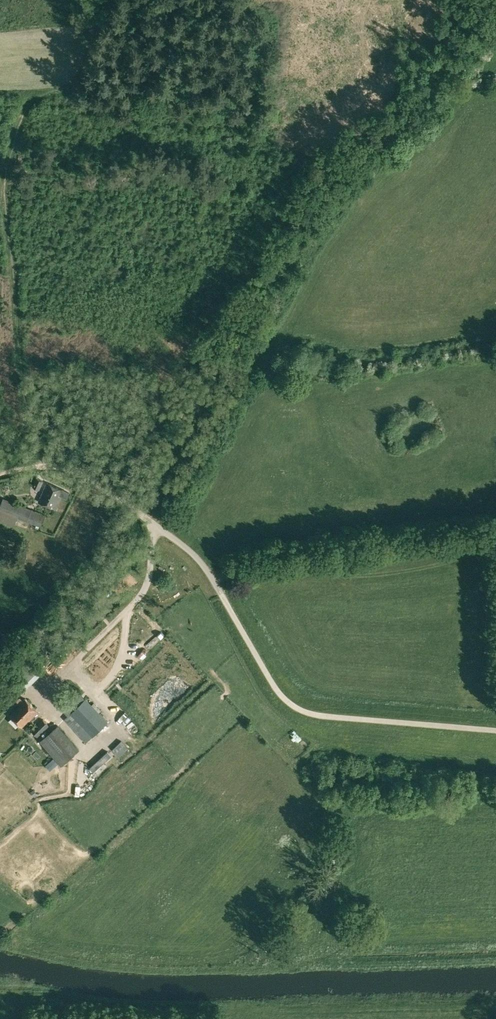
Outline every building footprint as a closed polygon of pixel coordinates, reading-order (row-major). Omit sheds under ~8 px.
[(33,487),(40,490),(44,481),(37,478),(33,487)] [(67,499),(69,493),(47,483),(39,501),(57,509),(62,497),(67,499)] [(15,525),(18,518),(41,527),(46,515),(3,498),(0,506),(0,519),(15,525)] [(14,681),(11,685),(19,693),(22,690),(14,681)] [(70,713),(71,714),(93,737),(109,722),(86,698),(76,707),(70,713)] [(30,720),(39,712),(26,699),(20,704),(21,705),(11,715),(22,726),(29,719),(30,720)] [(68,716),(70,713),(76,707),(71,702),(63,710),(68,716)] [(31,730),(39,737),(50,726),(43,719),(31,730)] [(41,740),(62,764),(80,749),(59,725),(41,740)] [(132,730),(123,738),(129,745),(138,736),(132,730)] [(108,751),(90,767),(93,771),(111,755),(108,751)]
